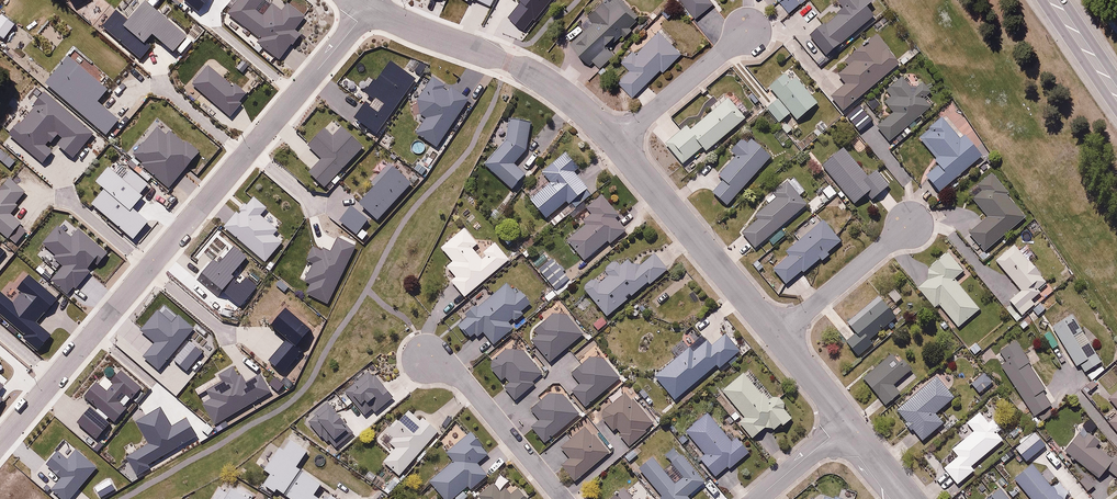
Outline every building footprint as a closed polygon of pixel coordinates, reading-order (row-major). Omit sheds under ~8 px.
[(198,11),(208,0),(186,0),(198,11)] [(230,13),(265,37),(259,45),(276,56),(305,17),(290,3),(283,11),(267,0),(241,0),(230,13)] [(509,17),(523,29),(548,0),(517,0),(521,5),(509,17)] [(621,0),(620,0),(614,5),(610,0),(588,17),(594,25),(569,45),(587,67),(591,63),(598,70),(615,57),(608,47),(621,36),(625,40),(634,33),(630,28),(639,22),(621,0)] [(705,34),(711,29),(702,18),(716,6),(710,0),(675,0),(705,34)] [(789,14),(806,0),(778,0),(789,14)] [(877,6),(871,0),(840,0),(835,5),(840,11),(813,35),(832,56),(875,18),(870,12),(877,6)] [(113,12),(97,29),(135,62),(151,44),(165,56),(184,37),(143,4),(126,23),(113,12)] [(664,36),(658,30),(636,53),(630,48),(618,61),(629,72),(617,84),(633,99),(660,71),(664,75),(683,56),(673,45),(678,40),(669,31),(664,36)] [(843,71),(836,77),(844,87),(830,98),(843,115),(904,64),(877,33),(838,66),(843,71)] [(64,62),(45,86),(108,135),(119,121),(96,103),(104,94),(64,62)] [(394,64),(349,122),(373,139),(415,81),(394,64)] [(213,66),(196,85),(231,116),(248,99),(213,66)] [(767,109),(779,125),(792,115),(798,122),(820,104),(792,70),(770,88),(779,99),(767,109)] [(471,100),(434,74),(412,104),(428,119),(419,134),(439,148),(471,100)] [(925,101),(933,94),(924,84),(916,91),(902,76),(884,92),(892,101),(886,106),(893,114),(876,130),(889,145),(931,108),(925,101)] [(8,136),(41,164),(52,151),(45,145),(58,130),(68,138),(57,148),(72,158),(93,134),(44,94),(8,136)] [(706,153),(743,120),(723,97),(710,108),(713,112),(693,130),(687,123),(664,144),(683,165),(702,148),(706,153)] [(924,180),(942,197),(982,156),(942,116),(919,139),(942,162),(924,180)] [(532,120),(510,118),(507,140),(485,165),(515,191),(527,177),(516,167),(526,153),(532,120)] [(152,122),(129,148),(166,180),(195,148),(183,136),(180,139),(165,126),(162,130),(152,122)] [(320,158),(305,171),(321,186),(361,145),(341,125),(331,134),(323,127),(307,144),(320,158)] [(730,153),(737,158),(720,178),(724,182),(712,196),(728,208),(769,157),(744,136),(730,153)] [(872,204),(893,188),(872,162),(863,169),(846,147),(823,165),(855,206),(867,197),(872,204)] [(535,186),(541,193),(530,202),(547,221),(569,202),(573,206),(589,192),(574,175),(582,167),(566,150),(542,171),(546,176),(535,186)] [(388,167),(356,204),(377,220),(408,182),(388,167)] [(101,193),(90,205),(130,238),(144,222),(132,211),(149,188),(128,173),(121,180),(107,170),(92,185),(101,193)] [(1027,220),(989,174),(966,193),(987,219),(969,234),(986,255),(1027,220)] [(756,250),(807,208),(801,200),(804,198),(788,178),(773,191),(778,198),(756,216),(759,220),(742,234),(756,250)] [(0,187),(0,235),(9,241),(20,226),(7,216),(25,195),(6,179),(0,187)] [(838,193),(829,184),(807,205),(816,214),(838,193)] [(589,210),(593,215),(566,242),(588,264),(609,243),(612,246),(628,230),(619,221),(624,216),(603,196),(589,210)] [(244,206),(224,229),(264,266),(280,247),(271,240),(276,234),(244,206)] [(349,210),(339,223),(355,237),(366,222),(349,210)] [(807,222),(792,234),(797,240),(784,251),(789,257),(773,271),(787,288),(819,261),(822,264),(830,257),(828,254),(841,242),(821,219),(812,228),(807,222)] [(486,249),(465,225),(440,248),(453,262),(446,268),(456,279),(449,285),(465,303),(514,260),(496,241),(486,249)] [(55,229),(40,248),(63,266),(52,282),(68,298),(104,257),(77,231),(70,240),(55,229)] [(225,242),(193,276),(227,306),(248,285),(239,275),(231,283),(218,273),(238,253),(225,242)] [(315,248),(308,260),(321,265),(305,297),(326,308),(354,250),(338,242),(330,256),(315,248)] [(1037,304),(1034,300),(1041,294),(1038,291),(1048,283),(1016,245),(996,261),(1020,290),(1003,304),(1024,329),(1048,309),(1041,300),(1037,304)] [(959,328),(981,309),(955,278),(964,271),(948,252),(925,272),(930,278),(918,288),(935,308),(939,304),(959,328)] [(636,268),(631,261),(620,269),(615,263),(584,286),(608,318),(670,271),(656,253),(636,268)] [(572,280),(552,258),(538,270),(557,293),(572,280)] [(34,346),(48,330),(32,317),(53,295),(23,272),(12,284),(21,290),(11,303),(0,295),(0,317),(34,346)] [(513,295),(504,285),(467,316),(469,319),(459,327),(470,341),(477,335),(480,339),(485,335),(495,348),(515,331),(510,325),(533,305),(519,289),(513,295)] [(895,287),(883,298),(895,310),(906,300),(895,287)] [(871,342),(896,318),(876,298),(848,325),(857,334),(846,345),(860,359),(874,345),(871,342)] [(287,344),(269,366),(280,375),(315,332),(287,310),(270,330),(287,344)] [(155,345),(145,359),(157,369),(191,330),(178,319),(171,327),(155,313),(139,332),(155,345)] [(535,330),(533,345),(551,366),(585,336),(568,316),(554,313),(535,330)] [(1074,314),(1052,327),(1077,369),(1081,366),(1084,372),(1101,363),(1074,314)] [(609,323),(602,316),(592,325),(599,332),(609,323)] [(694,355),(688,349),(657,377),(678,402),(718,366),(721,370),(739,353),(725,337),(714,346),(709,341),(694,355)] [(1057,403),(1018,341),(996,355),(1036,417),(1057,403)] [(519,343),(491,369),(503,382),(506,379),(511,384),(503,391),(516,405),(548,376),(519,343)] [(189,344),(171,363),(182,374),(200,352),(189,344)] [(624,376),(599,350),(571,375),(580,385),(571,393),(586,410),(624,376)] [(915,372),(896,351),(864,380),(889,407),(901,396),(895,390),(915,372)] [(210,403),(205,407),(212,424),(269,393),(261,377),(244,386),(234,368),(221,375),(227,384),(206,395),(210,403)] [(750,369),(723,392),(740,411),(733,417),(754,442),(769,429),(776,437),(795,420),(786,410),(788,408),(778,396),(775,398),(750,369)] [(996,381),(986,369),(971,382),(980,394),(996,381)] [(79,422),(97,439),(125,408),(118,402),(127,392),(133,398),(142,389),(121,371),(113,380),(117,384),(109,393),(96,382),(85,395),(94,404),(79,422)] [(374,414),(375,416),(392,403),(390,401),(394,398),(373,371),(347,391),(355,402),(349,407),(355,414),(360,411),(366,419),(374,414)] [(936,415),(958,395),(938,372),(896,410),(926,442),(945,424),(936,415)] [(540,422),(531,430),(545,447),(582,415),(558,388),(531,411),(540,422)] [(627,391),(604,413),(603,424),(613,434),(618,429),(622,434),(620,437),(631,449),(658,425),(627,391)] [(1108,400),(1116,410),(1116,392),(1108,400)] [(355,433),(328,402),(315,413),(318,417),(309,424),(326,445),(330,441),(336,449),(355,433)] [(401,477),(440,428),(429,419),(424,425),(402,408),(375,442),(390,454),(383,463),(401,477)] [(151,444),(129,456),(136,469),(196,437),(187,420),(173,427),(163,409),(139,422),(151,444)] [(963,416),(957,411),(946,422),(951,428),(963,416)] [(972,467),(1003,441),(997,433),(1002,429),(993,418),(988,422),(980,413),(959,430),(966,439),(951,451),(957,458),(943,469),(957,486),(975,471),(972,467)] [(1108,421),(1116,432),(1116,413),(1108,421)] [(734,442),(710,414),(688,433),(707,456),(701,460),(716,478),(728,468),(730,471),(751,453),(738,438),(734,442)] [(587,424),(560,448),(570,460),(561,468),(575,484),(612,452),(587,424)] [(441,439),(450,451),(465,440),(455,428),(441,439)] [(1096,446),(1099,443),(1082,429),(1061,456),(1072,464),(1075,460),(1090,472),(1080,484),(1090,492),(1107,471),(1116,479),(1116,456),(1113,460),(1096,446)] [(1034,433),(1015,448),(1027,463),(1046,448),(1034,433)] [(473,434),(465,440),(450,451),(447,453),(454,462),(428,481),(442,498),(462,498),(490,477),(479,463),(489,455),(473,434)] [(280,491),(290,498),(319,498),(316,497),(325,483),(301,466),(310,454),(288,439),(265,472),(273,477),(265,487),(277,495),(280,491)] [(639,456),(634,450),(626,458),(631,463),(639,456)] [(640,470),(663,498),(691,498),(710,484),(683,450),(668,461),(672,466),(664,472),(654,459),(640,470)] [(47,464),(64,479),(51,494),(57,498),(73,498),(99,469),(79,451),(69,460),(58,451),(47,464)] [(1014,481),(1030,498),(1064,498),(1034,464),(1014,481)] [(1004,484),(993,470),(981,479),(992,493),(1004,484)] [(503,478),(479,498),(531,498),(521,488),(515,493),(503,478)] [(258,497),(239,486),(237,489),(226,482),(223,488),(219,486),(211,498),(257,498),(258,497)] [(1002,489),(991,498),(1011,498),(1002,489)]
